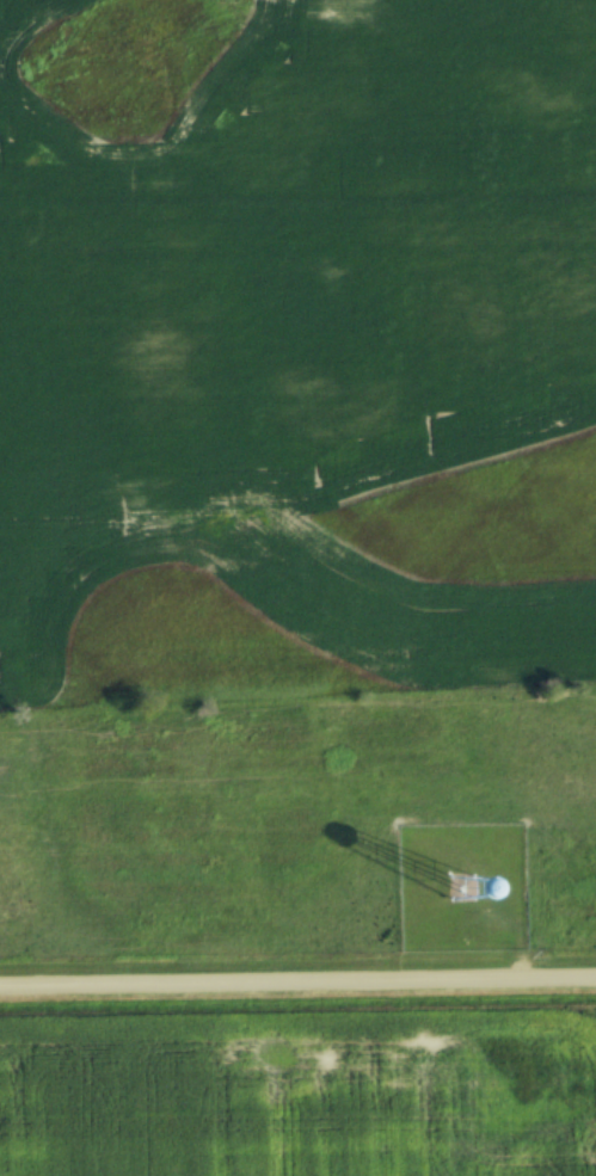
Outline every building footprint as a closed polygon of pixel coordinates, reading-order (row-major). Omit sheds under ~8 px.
[(448,900),(461,886),(450,875),(437,890),(448,900)]
